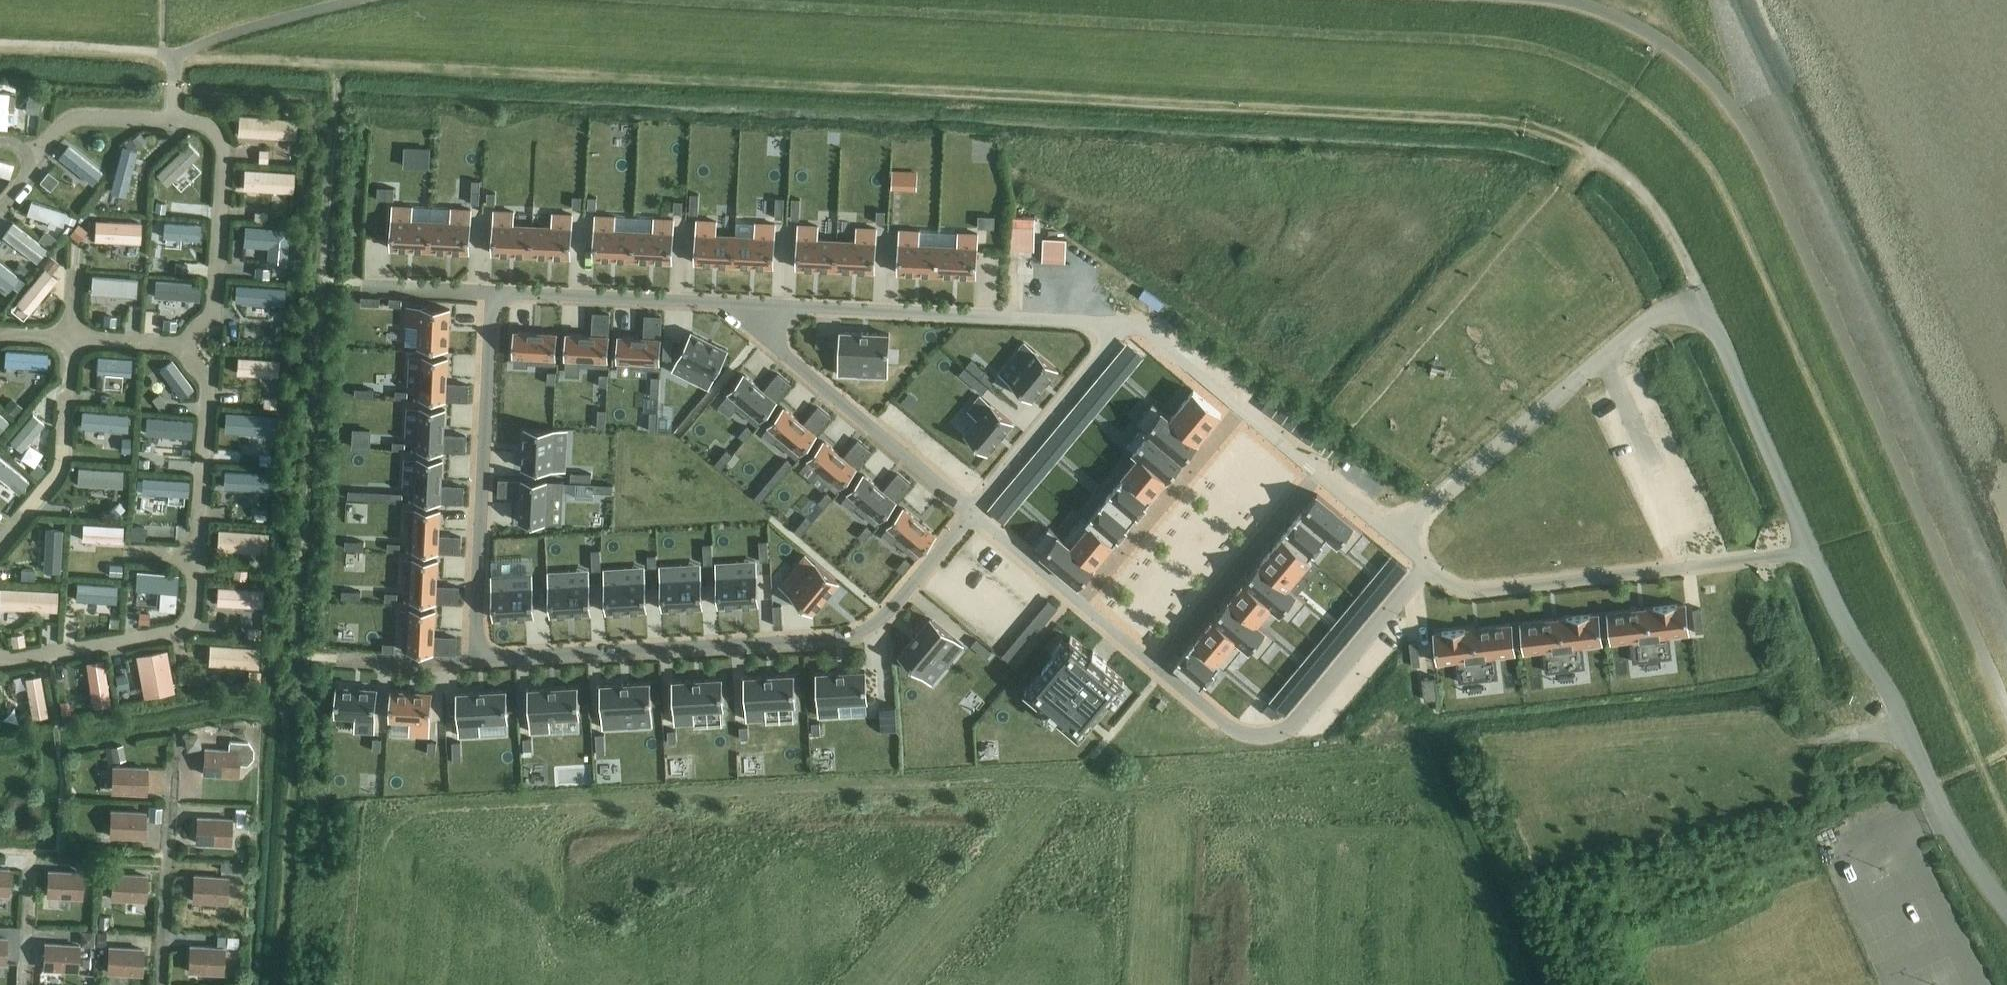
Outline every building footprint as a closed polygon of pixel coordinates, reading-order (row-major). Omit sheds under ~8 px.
[(26,101),(25,114),(37,115),(39,102),(26,101)] [(240,122),(300,126),(301,104),(241,101),(240,122)] [(139,134),(131,140),(137,147),(145,141),(139,134)] [(258,151),(257,163),(266,163),(266,151),(258,151)] [(52,158),(49,171),(70,175),(72,162),(52,158)] [(48,173),(40,182),(46,187),(54,178),(48,173)] [(892,188),(904,188),(905,174),(892,173),(892,188)] [(29,202),(68,212),(71,198),(33,188),(29,202)] [(394,188),(385,188),(385,200),(393,201),(394,188)] [(479,193),(471,192),(470,204),(479,205),(479,193)] [(495,193),(487,193),(486,205),(494,206),(495,193)] [(690,194),(689,215),(697,215),(698,195),(690,194)] [(580,197),(572,197),(572,209),(580,209),(580,197)] [(596,198),(588,198),(587,210),(596,210),(596,198)] [(775,198),(774,219),(783,219),(784,199),(775,198)] [(800,199),(791,199),(790,220),(799,220),(800,199)] [(682,202),(674,201),(673,214),(681,214),(682,202)] [(155,203),(154,212),(163,213),(164,204),(155,203)] [(97,205),(96,227),(144,229),(145,208),(97,205)] [(412,208),(393,207),(391,249),(429,251),(431,222),(411,221),(412,208)] [(431,222),(429,251),(468,253),(470,210),(451,209),(450,223),(431,222)] [(492,254),(531,256),(532,226),(513,225),(513,212),(494,211),(492,254)] [(875,224),(884,224),(885,211),(876,211),(875,224)] [(254,213),(254,222),(265,222),(266,214),(254,213)] [(532,226),(531,256),(570,258),(572,215),(552,214),(552,227),(532,226)] [(593,259),(632,261),(633,231),(614,230),(614,217),(595,216),(593,259)] [(986,217),(978,216),(978,229),(986,229),(986,217)] [(67,217),(64,223),(72,227),(75,220),(67,217)] [(1010,217),(1010,243),(1034,244),(1035,218),(1010,217)] [(653,232),(633,231),(632,261),(671,263),(673,220),(654,219),(653,232)] [(697,221),(695,264),(734,266),(735,236),(715,235),(716,222),(697,221)] [(77,224),(68,235),(77,243),(86,232),(77,224)] [(735,236),(734,266),(772,267),(774,225),(755,224),(755,237),(735,236)] [(796,269),(835,270),(836,241),(817,240),(817,227),(798,226),(797,239),(796,269)] [(836,241),(835,270),(874,272),(875,242),(876,229),(856,228),(856,242),(836,241)] [(44,231),(37,241),(50,250),(57,241),(44,231)] [(897,274),(936,276),(937,246),(918,245),(918,232),(899,231),(897,274)] [(977,235),(958,234),(957,247),(937,246),(936,276),(975,278),(977,235)] [(49,257),(42,266),(51,273),(58,264),(49,257)] [(153,261),(152,271),(161,271),(162,262),(153,261)] [(19,264),(13,271),(24,280),(28,275),(25,273),(27,271),(19,264)] [(175,264),(174,274),(182,275),(182,274),(186,274),(187,266),(182,266),(182,265),(175,264)] [(255,268),(255,277),(267,278),(267,269),(255,268)] [(379,306),(379,298),(361,297),(360,305),(379,306)] [(389,298),(389,307),(401,307),(401,299),(389,298)] [(407,307),(405,346),(417,347),(448,349),(449,309),(407,307)] [(566,335),(565,359),(580,360),(580,366),(606,367),(606,362),(608,337),(607,337),(609,315),(593,314),(592,336),(566,335)] [(618,337),(617,362),(632,362),(632,368),(658,370),(658,364),(660,339),(661,317),(645,316),(644,338),(618,337)] [(104,317),(103,326),(114,327),(115,318),(104,317)] [(163,322),(162,330),(174,331),(175,323),(163,322)] [(269,326),(268,338),(280,339),(281,327),(269,326)] [(514,332),(513,357),(528,358),(528,363),(554,364),(554,359),(556,334),(514,332)] [(889,335),(840,332),(838,375),(858,376),(858,364),(887,365),(889,335)] [(691,333),(678,360),(696,369),(690,380),(708,389),(713,377),(727,350),(691,333)] [(9,337),(9,355),(50,357),(51,339),(9,337)] [(664,339),(663,360),(671,360),(672,340),(664,339)] [(828,340),(816,339),(815,347),(828,348),(828,340)] [(1022,366),(1009,382),(1032,401),(1057,370),(1024,343),(1012,358),(1022,366)] [(240,361),(282,363),(283,346),(241,344),(240,361)] [(447,359),(422,357),(422,372),(416,372),(415,398),(421,399),(445,400),(467,401),(468,385),(446,384),(447,359)] [(964,368),(959,374),(982,394),(988,388),(964,368)] [(547,372),(547,384),(555,385),(556,373),(547,372)] [(985,372),(979,378),(989,386),(994,380),(985,372)] [(744,375),(728,394),(739,403),(736,408),(756,425),(760,420),(776,401),(790,384),(778,374),(764,391),(744,375)] [(599,375),(599,387),(607,387),(607,375),(599,375)] [(651,377),(651,389),(659,390),(659,378),(651,377)] [(1149,379),(1132,397),(1147,414),(1165,397),(1149,379)] [(1122,388),(1107,401),(1134,428),(1147,415),(1122,388)] [(373,398),(373,390),(354,389),(354,397),(373,398)] [(1276,389),(1262,409),(1319,451),(1333,431),(1276,389)] [(395,391),(394,399),(407,400),(407,391),(395,391)] [(159,395),(152,400),(158,408),(165,403),(159,395)] [(101,396),(101,404),(109,404),(110,396),(101,396)] [(977,419),(964,435),(987,454),(1012,424),(979,396),(967,411),(977,419)] [(12,400),(5,407),(16,417),(23,410),(12,400)] [(263,400),(263,408),(275,408),(276,400),(263,400)] [(12,435),(32,450),(57,417),(36,401),(12,435)] [(784,408),(768,427),(779,437),(775,441),(796,458),(800,454),(815,435),(830,418),(818,408),(803,425),(784,408)] [(413,423),(412,449),(418,450),(443,451),(465,452),(466,436),(443,435),(445,410),(420,409),(419,423),(413,423)] [(598,410),(597,429),(605,429),(606,411),(598,410)] [(649,413),(648,431),(657,432),(658,413),(649,413)] [(1117,414),(1099,433),(1114,450),(1132,429),(1117,414)] [(746,427),(738,436),(744,441),(752,432),(746,427)] [(1089,427),(1071,454),(1102,477),(1102,478),(1114,453),(1089,427)] [(524,429),(522,469),(552,470),(565,471),(566,452),(552,451),(553,431),(524,429)] [(122,440),(122,452),(129,453),(130,441),(122,440)] [(823,442),(808,461),(819,470),(815,474),(836,492),(839,487),(855,468),(870,451),(858,441),(843,458),(823,442)] [(392,442),(392,451),(405,451),(405,442),(392,442)] [(726,450),(714,465),(720,470),(732,456),(726,450)] [(138,459),(138,467),(147,467),(148,460),(138,459)] [(411,474),(410,500),(416,501),(440,502),(462,503),(463,487),(441,486),(442,460),(417,459),(417,474),(411,474)] [(786,460),(775,472),(782,478),(792,465),(786,460)] [(37,463),(29,472),(37,479),(45,470),(37,463)] [(1083,463),(1069,482),(1088,498),(1089,499),(1101,479),(1083,463)] [(570,473),(570,481),(590,482),(591,474),(570,473)] [(863,475),(847,494),(859,503),(855,508),(876,525),(879,521),(895,502),(909,484),(897,474),(883,492),(863,475)] [(1055,474),(1042,495),(1052,502),(1075,519),(1088,501),(1055,474)] [(499,480),(498,496),(521,497),(519,522),(544,524),(550,524),(552,483),(546,482),(522,481),(522,482),(499,480)] [(576,484),(563,483),(563,491),(575,492),(576,484)] [(766,484),(754,498),(760,503),(772,489),(766,484)] [(594,485),(593,493),(612,494),(612,485),(594,485)] [(348,491),(348,499),(366,500),(367,492),(348,491)] [(390,493),(389,501),(402,502),(402,493),(390,493)] [(826,493),(818,503),(824,508),(832,499),(826,493)] [(1052,502),(1037,523),(1060,540),(1061,541),(1075,521),(1052,502)] [(119,503),(110,511),(116,517),(124,509),(119,503)] [(903,508),(887,527),(899,537),(895,541),(915,558),(919,554),(935,535),(903,508)] [(254,510),(253,519),(265,520),(266,511),(254,510)] [(440,511),(415,510),(414,524),(408,524),(407,551),(413,551),(438,552),(460,553),(461,538),(438,536),(440,511)] [(806,517),(794,531),(800,537),(812,522),(806,517)] [(1027,517),(1015,537),(1050,559),(1049,557),(1061,542),(1027,517)] [(131,526),(130,539),(144,540),(144,527),(131,526)] [(861,532),(858,536),(864,541),(872,532),(866,527),(861,532)] [(363,550),(364,542),(345,541),(344,549),(363,550)] [(767,541),(758,542),(760,562),(768,562),(767,541)] [(387,543),(387,551),(399,552),(400,544),(387,543)] [(711,544),(703,545),(704,565),(712,564),(711,544)] [(599,550),(591,551),(592,571),(600,571),(599,550)] [(655,555),(647,556),(648,568),(656,567),(655,555)] [(803,579),(790,595),(812,614),(838,584),(815,564),(815,565),(805,556),(793,571),(803,579)] [(904,559),(896,568),(903,574),(911,564),(904,559)] [(436,586),(437,561),(413,560),(412,574),(406,574),(405,601),(411,601),(435,602),(458,603),(458,588),(436,586)] [(735,563),(716,564),(717,577),(718,607),(758,605),(756,575),(736,576),(735,563)] [(109,566),(109,575),(121,576),(121,566),(109,566)] [(679,566),(660,567),(661,580),(662,610),(702,608),(700,578),(680,579),(679,566)] [(623,569),(604,570),(605,583),(606,613),(646,611),(644,581),(624,582),(623,569)] [(21,570),(21,580),(33,581),(34,570),(21,570)] [(233,570),(232,579),(245,580),(246,571),(233,570)] [(567,572),(548,573),(549,586),(550,616),(590,614),(588,584),(568,585),(567,572)] [(511,575),(492,576),(494,619),(533,617),(533,605),(544,605),(543,587),(532,587),(511,588),(511,575)] [(360,600),(360,592),(342,591),(341,599),(360,600)] [(385,593),(385,602),(397,602),(397,594),(385,593)] [(1048,600),(1043,606),(1053,614),(1058,608),(1057,608),(1048,600)] [(1684,604),(1607,613),(1611,643),(1630,641),(1633,662),(1671,658),(1668,636),(1688,634),(1684,604)] [(781,606),(772,606),(774,626),(782,626),(781,606)] [(1043,606),(1038,613),(1047,621),(1053,614),(1043,606)] [(1700,608),(1692,609),(1694,621),(1702,620),(1700,608)] [(435,611),(410,610),(409,625),(404,625),(402,651),(455,654),(456,638),(433,637),(435,611)] [(156,613),(147,615),(148,623),(157,622),(156,613)] [(1038,613),(1033,619),(1042,627),(1047,621),(1038,613)] [(1546,672),(1584,668),(1581,647),(1601,644),(1597,615),(1520,624),(1524,653),(1543,651),(1546,672)] [(930,619),(899,656),(922,675),(940,653),(950,661),(962,646),(930,619)] [(1033,619),(1027,625),(1037,633),(1042,627),(1033,619)] [(1702,620),(1694,621),(1695,633),(1703,632),(1702,620)] [(1027,625),(1022,631),(1032,639),(1037,633),(1027,625)] [(1459,683),(1497,678),(1494,657),(1514,654),(1510,625),(1433,634),(1437,663),(1456,661),(1459,683)] [(247,629),(247,638),(259,639),(260,630),(247,629)] [(1022,631),(1017,637),(1027,645),(1032,639),(1022,631)] [(23,635),(13,637),(15,647),(25,645),(23,635)] [(1017,637),(1012,644),(1022,652),(1027,645),(1017,637)] [(1070,637),(1025,692),(1079,737),(1124,683),(1104,666),(1106,663),(1093,652),(1091,654),(1070,637)] [(976,639),(971,645),(986,658),(991,652),(976,639)] [(1417,642),(1409,643),(1410,655),(1418,654),(1417,642)] [(395,644),(383,643),(382,652),(394,653),(395,644)] [(1012,644),(1007,650),(1016,658),(1022,652),(1012,644)] [(1002,656),(1011,664),(1016,658),(1007,650),(1002,656)] [(1418,654),(1410,655),(1412,667),(1420,666),(1418,654)] [(38,708),(55,704),(45,662),(28,666),(38,708)] [(867,702),(865,671),(816,674),(819,717),(839,716),(838,703),(867,702)] [(249,672),(248,685),(259,686),(260,673),(249,672)] [(125,675),(115,677),(117,689),(127,687),(125,675)] [(744,678),(746,721),(765,720),(765,707),(795,706),(793,675),(744,678)] [(1424,701),(1437,699),(1435,677),(1421,679),(1424,701)] [(721,679),(673,682),(675,725),(693,724),(693,711),(723,710),(721,679)] [(649,683),(601,686),(603,729),(623,727),(622,715),(651,714),(649,683)] [(376,690),(337,687),(335,717),(355,718),(354,732),(373,733),(376,690)] [(577,687),(528,690),(531,732),(549,731),(548,719),(578,717),(577,687)] [(431,693),(391,691),(390,721),(391,721),(410,722),(409,735),(428,736),(431,693)] [(505,691),(457,694),(459,736),(479,735),(478,723),(507,721),(505,691)] [(67,703),(59,704),(61,717),(69,715),(67,703)] [(895,707),(879,708),(881,731),(897,731),(895,707)] [(819,723),(811,723),(812,735),(820,735),(819,723)] [(747,727),(739,727),(740,740),(748,739),(747,727)] [(675,730),(667,731),(668,743),(676,743),(675,730)] [(604,734),(595,735),(596,755),(605,755),(604,734)] [(186,752),(202,749),(199,735),(184,737),(186,752)] [(531,738),(523,739),(523,751),(532,750),(531,738)] [(381,739),(373,739),(372,751),(380,751),(381,739)] [(237,777),(237,765),(247,766),(253,759),(253,750),(248,743),(228,742),(228,752),(204,750),(203,765),(213,765),(212,775),(237,777)] [(436,743),(428,742),(427,754),(435,755),(436,743)] [(460,742),(451,743),(453,763),(461,762),(460,742)] [(104,749),(107,764),(126,760),(123,745),(104,749)] [(146,769),(112,768),(112,783),(121,783),(121,793),(145,794),(146,769)] [(160,807),(146,807),(145,816),(160,817),(160,807)] [(244,808),(231,807),(231,817),(244,817),(244,808)] [(145,814),(111,812),(110,827),(119,828),(119,837),(143,838),(145,814)] [(205,834),(205,844),(230,845),(231,820),(197,819),(196,834),(205,834)] [(84,872),(94,872),(95,862),(84,862),(84,872)] [(232,873),(248,874),(249,864),(221,862),(221,871),(232,872),(232,873)] [(8,886),(9,871),(0,870),(0,885),(8,886)] [(57,888),(56,897),(81,898),(82,874),(48,872),(47,887),(57,888)] [(145,892),(146,877),(112,875),(111,900),(135,901),(136,891),(145,892)] [(193,877),(193,892),(202,892),(201,902),(226,903),(227,879),(193,877)] [(99,910),(109,911),(109,899),(108,899),(109,890),(101,889),(101,898),(99,898),(99,910)] [(99,917),(98,928),(108,928),(108,917),(99,917)] [(94,933),(81,932),(80,948),(94,949),(94,933)] [(96,946),(106,947),(106,933),(96,932),(96,946)] [(234,936),(216,935),(215,947),(234,948),(234,936)] [(52,970),(77,971),(78,947),(44,945),(44,960),(53,960),(52,970)] [(197,973),(222,974),(223,949),(189,947),(189,962),(198,963),(197,973)] [(108,948),(107,973),(132,974),(132,965),(142,965),(142,950),(108,948)]
